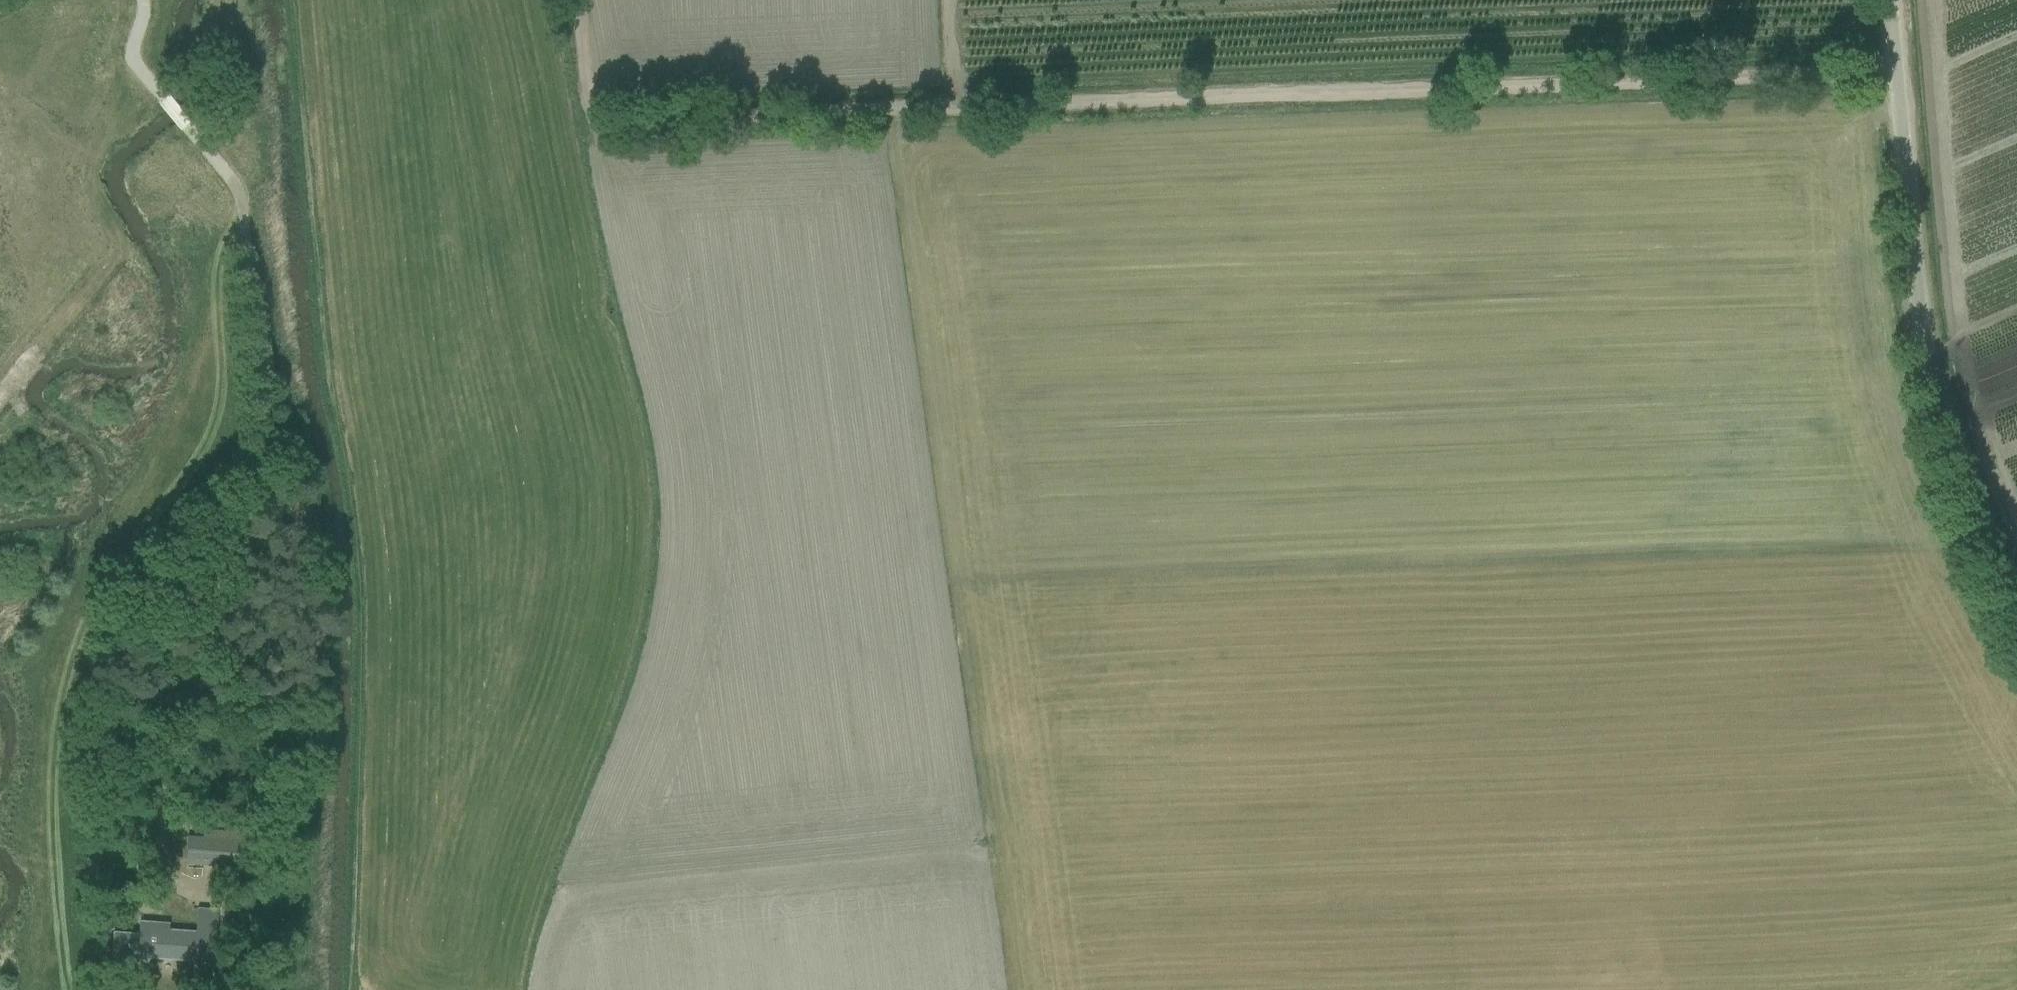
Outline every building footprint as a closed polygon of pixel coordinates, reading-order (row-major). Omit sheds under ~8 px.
[(243,841),(187,837),(186,859),(216,862),(215,865),(241,867),(243,841)] [(137,934),(113,932),(111,962),(148,965),(149,957),(193,961),(191,989),(212,989),(218,910),(197,909),(195,932),(168,930),(169,922),(138,920),(137,934)]
